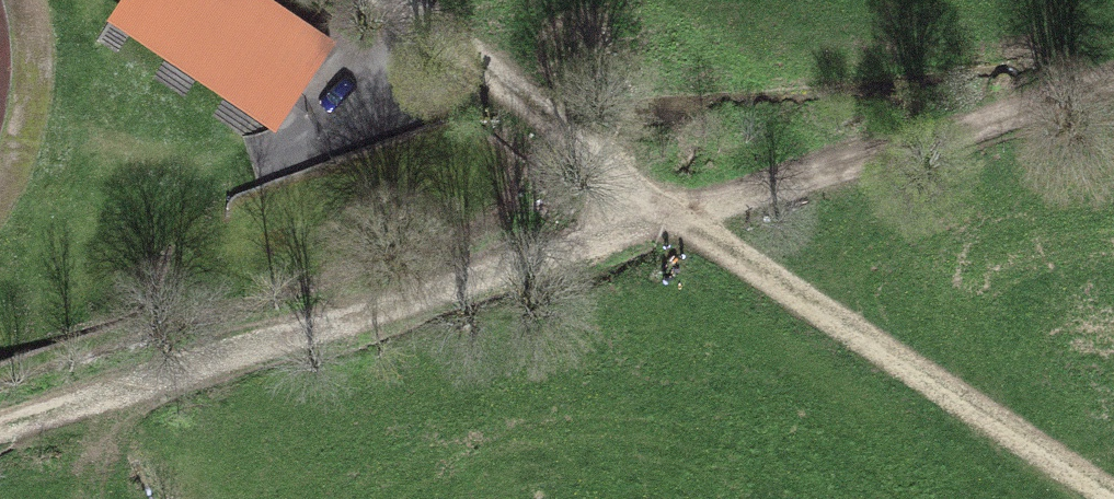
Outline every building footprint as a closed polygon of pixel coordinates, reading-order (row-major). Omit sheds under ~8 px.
[(232,0),(139,0),(125,20),(273,118),(315,55),(232,0)]
